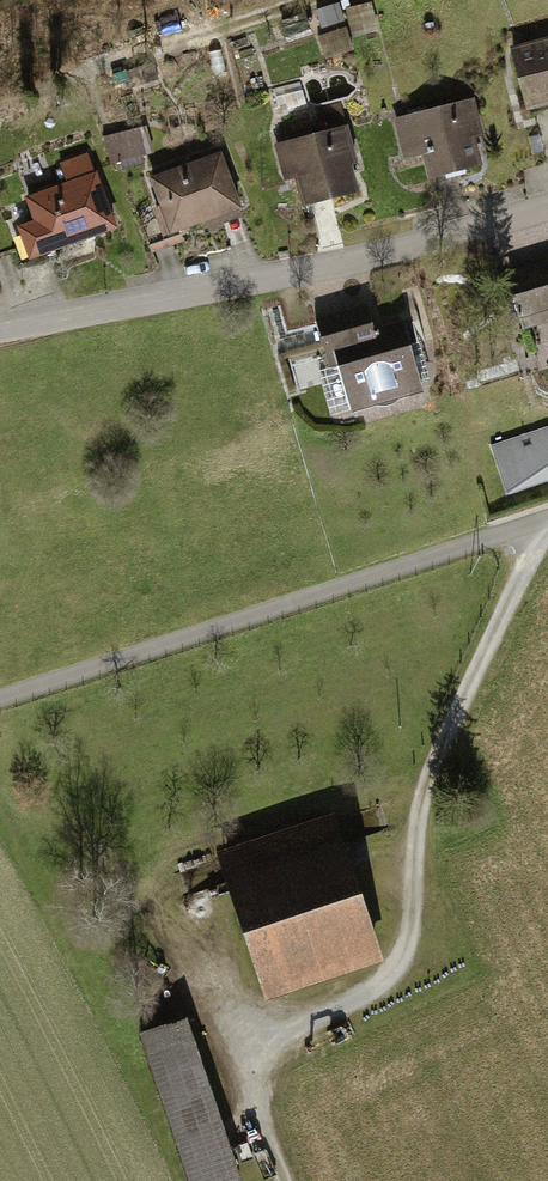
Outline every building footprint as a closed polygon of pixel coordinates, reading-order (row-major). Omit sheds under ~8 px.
[(511,45),(528,109),(547,104),(547,35),(511,45)] [(476,96),(393,117),(404,158),(423,153),(430,178),(484,164),(477,135),(485,133),(476,96)] [(324,128),(275,142),(285,179),(295,176),(303,206),(361,190),(354,163),(358,162),(342,102),(319,108),(324,128)] [(112,159),(149,157),(147,129),(110,131),(112,159)] [(222,149),(149,175),(171,233),(243,207),(222,149)] [(67,181),(26,196),(34,218),(17,224),(30,259),(118,226),(89,151),(60,162),(67,181)] [(506,270),(524,328),(547,321),(547,258),(506,270)] [(369,303),(317,318),(331,366),(339,364),(353,411),(425,391),(405,319),(376,327),(369,303)] [(492,443),(508,494),(547,481),(547,425),(492,443)] [(334,811),(216,851),(266,997),(384,957),(334,811)] [(140,1032),(188,1180),(242,1180),(189,1016),(140,1032)]
